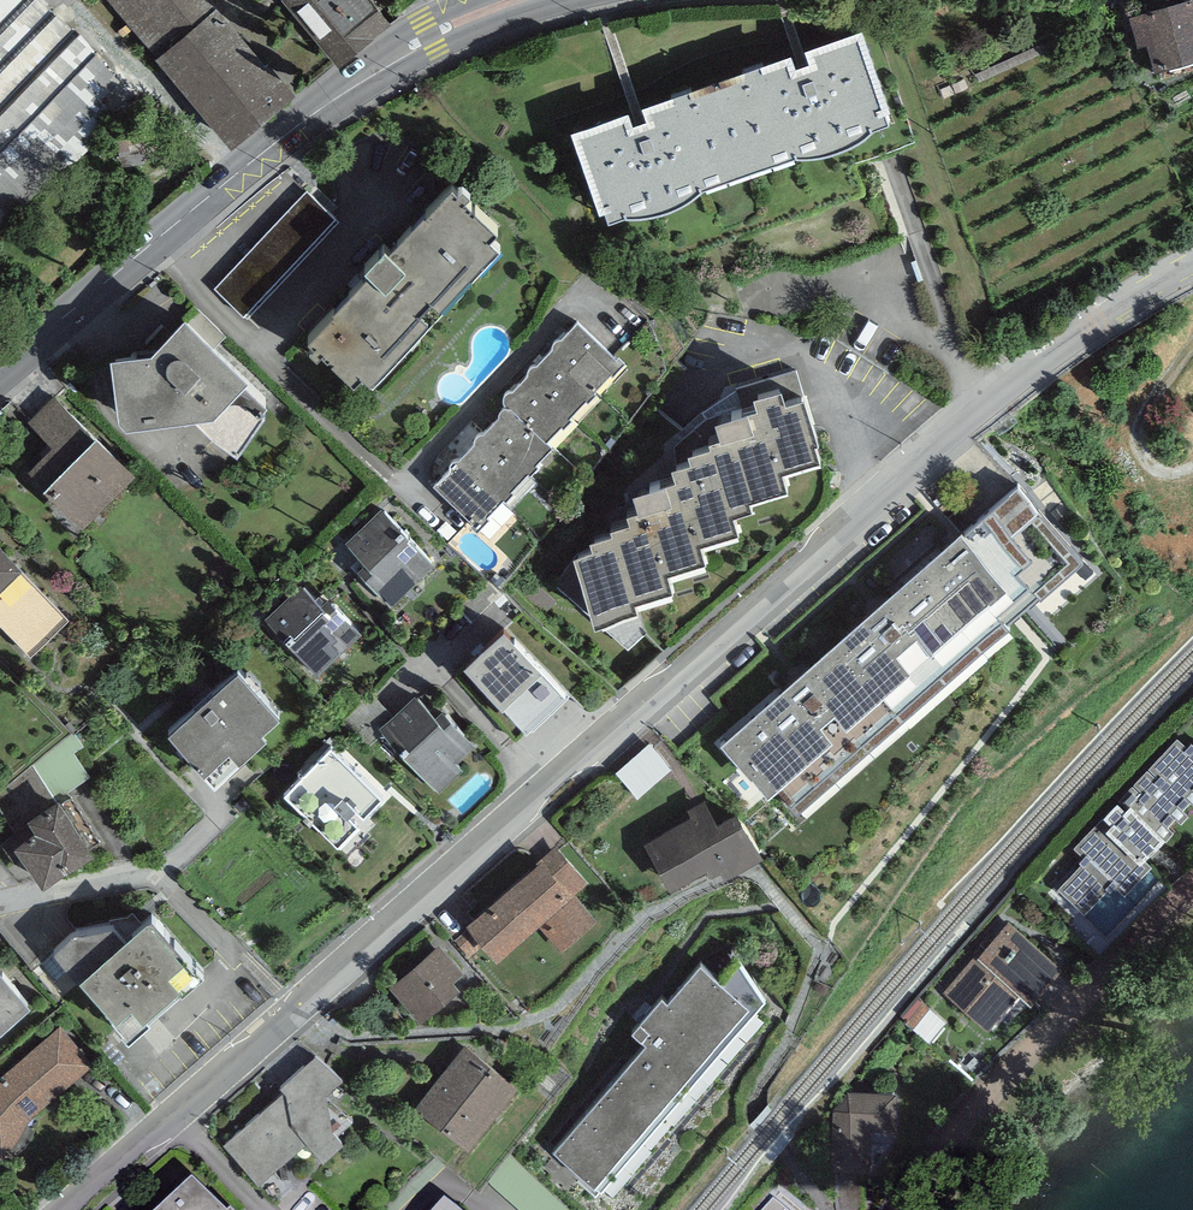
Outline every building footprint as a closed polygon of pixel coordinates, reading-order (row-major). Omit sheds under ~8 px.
[(39,0),(0,0),(0,231),(112,110),(101,99),(122,77),(39,0)] [(231,141),(293,86),(215,0),(106,0),(231,141)] [(346,59),(397,15),(384,0),(295,0),(346,59)] [(1130,13),(1139,42),(1149,39),(1156,64),(1192,53),(1192,0),(1175,0),(1130,13)] [(628,102),(571,121),(600,204),(603,202),(607,215),(625,208),(633,208),(651,207),(662,204),(670,201),(678,198),(687,192),(696,186),(705,179),(796,148),(809,149),(822,147),(835,144),(848,138),(861,131),(872,121),(889,113),(887,102),(891,101),(862,20),(805,40),(809,53),(796,57),(792,44),(642,97),(646,110),(633,114),(628,102)] [(458,179),(452,174),(426,202),(424,200),(389,238),(384,234),(365,254),(369,258),(335,295),(337,296),(309,327),(314,332),(310,337),(318,344),(322,340),(355,371),(362,363),(374,374),(501,237),(488,225),(497,215),(465,186),(470,181),(463,174),(458,179)] [(217,282),(247,312),(345,218),(314,187),(217,282)] [(247,367),(184,307),(152,343),(110,348),(118,408),(127,414),(197,407),(238,438),(268,393),(242,371),(247,367)] [(503,399),(506,404),(508,404),(512,405),(516,409),(547,438),(562,421),(564,424),(572,416),(569,414),(586,395),(589,398),(597,390),(595,388),(608,373),(613,375),(625,359),(618,352),(616,355),(577,318),(561,335),(560,335),(558,336),(555,337),(554,339),(553,340),(552,343),(552,345),(537,362),(534,362),(532,363),(529,364),(528,366),(528,368),(528,370),(512,387),(510,387),(507,388),(505,390),(503,393),(503,397),(503,399)] [(781,375),(754,383),(758,394),(715,407),(720,427),(709,430),(711,436),(687,443),(688,447),(670,452),(675,469),(633,481),(639,500),(627,503),(629,512),(611,517),(612,522),(590,529),(593,538),(574,544),(595,612),(638,599),(635,591),(673,580),(668,562),(706,551),(700,533),(739,522),(734,505),(752,499),(749,490),(788,478),(782,460),(821,449),(816,430),(819,429),(805,384),(786,389),(781,375)] [(55,392),(28,419),(52,442),(29,465),(84,520),(134,470),(55,392)] [(450,466),(434,482),(471,518),(469,521),(477,528),(489,515),(487,512),(503,495),(506,498),(514,489),(512,486),(529,469),(532,471),(539,464),(537,461),(553,443),(547,438),(516,409),(512,405),(508,404),(506,404),(505,404),(503,404),(500,408),(499,410),(499,414),(483,429),(480,430),(477,431),(475,434),(474,436),(474,439),(459,455),(456,456),(453,457),(450,460),(450,463),(450,466)] [(961,526),(712,742),(737,771),(744,765),(769,794),(777,787),(797,810),(1088,559),(1019,480),(963,529),(961,526)] [(435,563),(381,506),(345,540),(365,561),(357,569),(391,604),(435,563)] [(0,540),(0,583),(22,562),(0,540)] [(300,583),(264,617),(318,673),(362,632),(327,596),(320,603),(300,583)] [(566,688),(504,621),(463,658),(531,731),(571,695),(565,689),(566,688)] [(238,662),(168,727),(214,777),(266,729),(261,724),(279,707),(238,662)] [(435,715),(415,693),(378,727),(438,790),(463,767),(456,760),(475,742),(442,708),(435,715)] [(1177,736),(1133,782),(1136,785),(1121,801),(1119,799),(1073,846),(1083,855),(1078,860),(1081,863),(1058,886),(1084,911),(1107,888),(1110,891),(1117,884),(1124,891),(1152,862),(1145,855),(1165,835),(1166,836),(1173,829),(1168,824),(1175,817),(1181,822),(1189,813),(1183,807),(1191,799),(1192,801),(1192,743),(1191,741),(1186,745),(1177,736)] [(656,737),(622,766),(643,791),(677,762),(656,737)] [(383,793),(331,742),(283,791),(336,843),(358,821),(350,813),(355,807),(362,814),(383,793)] [(58,796),(27,817),(35,829),(15,843),(42,884),(94,850),(58,796)] [(690,815),(646,839),(671,885),(708,865),(711,872),(722,866),(726,873),(764,853),(740,809),(718,820),(705,797),(686,807),(690,815)] [(555,843),(451,935),(469,955),(485,941),(499,956),(537,922),(561,950),(597,918),(574,893),(588,880),(555,843)] [(149,909),(125,930),(115,918),(77,924),(51,945),(76,972),(127,1032),(203,966),(149,909)] [(1061,964),(1007,919),(981,951),(978,948),(943,990),(988,1028),(1020,990),(1031,1000),(1061,964)] [(440,941),(388,983),(418,1020),(459,987),(450,976),(461,967),(440,941)] [(646,1038),(552,1147),(601,1187),(765,995),(738,958),(722,977),(701,958),(668,998),(662,993),(632,1026),(646,1038)] [(31,997),(0,961),(0,1024),(31,997)] [(0,1076),(0,1144),(94,1060),(60,1022),(0,1076)] [(466,1041),(416,1104),(468,1146),(519,1083),(466,1041)] [(315,1054),(281,1085),(284,1089),(223,1143),(259,1183),(306,1139),(323,1158),(344,1139),(337,1132),(353,1118),(326,1092),(342,1076),(315,1054)] [(833,1110),(832,1169),(839,1168),(839,1209),(863,1209),(863,1168),(871,1168),(871,1128),(897,1128),(896,1089),(847,1089),(833,1110)] [(192,1184),(164,1209),(217,1209),(192,1184)] [(763,1209),(786,1209),(773,1199),(763,1209)]
